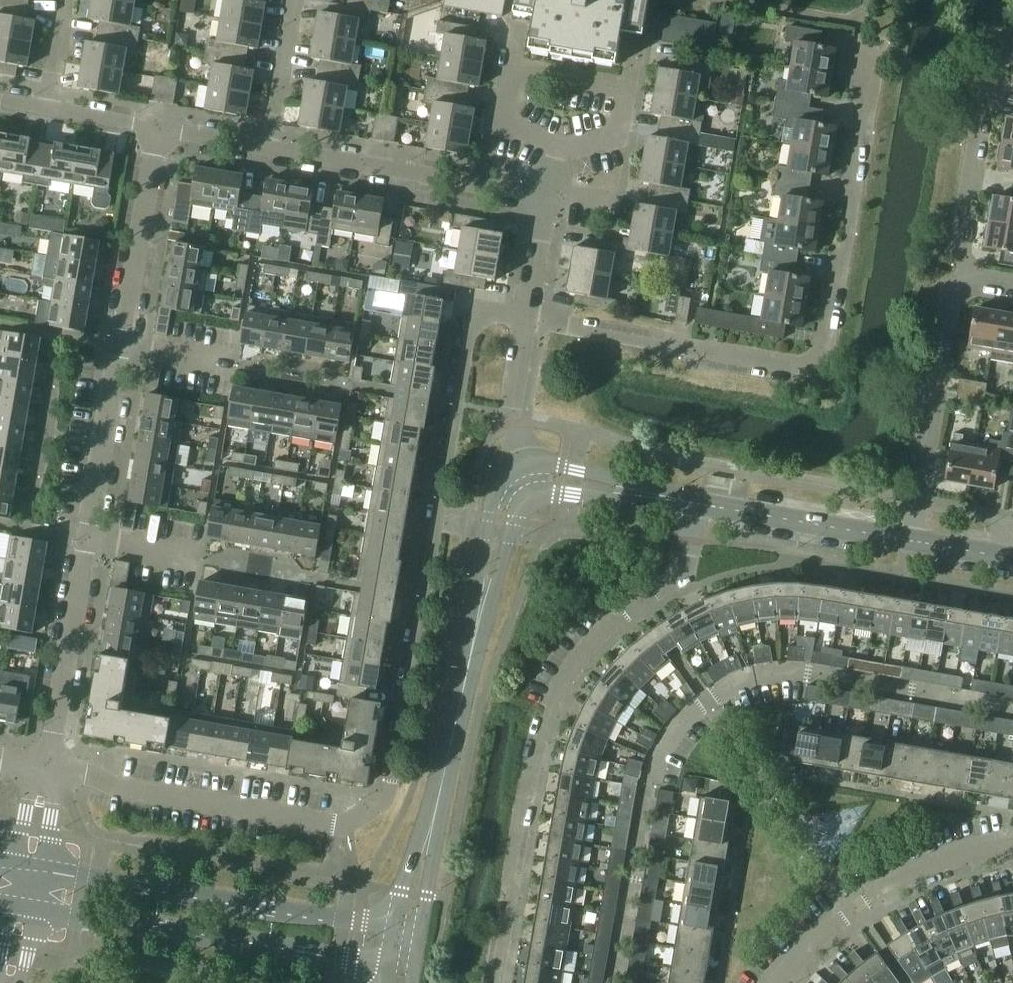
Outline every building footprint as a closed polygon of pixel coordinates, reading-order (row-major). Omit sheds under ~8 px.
[(29,8),(30,0),(0,0),(0,3),(29,8)] [(98,32),(139,39),(142,27),(132,25),(135,3),(115,0),(95,0),(91,20),(100,21),(98,32)] [(222,18),(262,25),(266,2),(257,1),(258,0),(225,0),(222,18)] [(348,5),(372,10),(389,13),(391,0),(389,0),(349,0),(348,5)] [(444,6),(503,16),(506,0),(445,0),(444,6)] [(565,58),(582,61),(583,59),(617,65),(624,26),(645,30),(650,0),(517,0),(515,7),(536,11),(530,49),(564,55),(564,58),(565,58)] [(320,12),(316,35),(356,42),(360,20),(370,21),(372,10),(348,5),(331,2),(329,13),(320,12)] [(32,44),(36,20),(27,19),(29,8),(0,3),(0,38),(32,44)] [(658,13),(653,40),(713,51),(718,23),(658,13)] [(209,39),(206,51),(248,58),(249,47),(258,49),(262,25),(222,18),(218,40),(209,39)] [(447,35),(443,57),(483,64),(487,41),(478,39),(480,28),(439,21),(437,33),(447,35)] [(796,43),(792,66),(833,73),(837,49),(817,45),(819,32),(823,33),(823,32),(789,26),(787,41),(796,43)] [(88,41),(84,64),(124,71),(128,49),(137,51),(139,39),(98,32),(97,43),(88,41)] [(176,45),(187,46),(189,36),(178,34),(176,45)] [(321,59),(319,70),(360,77),(362,65),(353,64),(356,42),(316,35),(312,58),(321,59)] [(0,38),(0,74),(17,77),(19,65),(28,67),(32,44),(0,38)] [(214,64),(210,86),(251,93),(255,70),(246,69),(248,58),(206,51),(204,63),(214,64)] [(429,77),(427,89),(468,96),(470,85),(479,87),(483,64),(443,57),(439,79),(429,77)] [(661,68),(657,91),(707,100),(711,78),(713,65),(672,58),(670,69),(661,68)] [(124,71),(84,64),(80,87),(120,94),(124,71)] [(780,78),(776,102),(806,107),(808,94),(828,97),(833,73),(792,66),(790,79),(780,78)] [(308,79),(304,102),(345,109),(348,87),(358,89),(360,77),(319,70),(317,81),(308,79)] [(152,100),(163,102),(168,77),(156,75),(152,100)] [(168,77),(163,102),(174,104),(179,79),(168,77)] [(251,93),(210,86),(207,109),(247,116),(247,114),(251,93)] [(435,103),(431,125),(471,131),(475,108),(466,107),(468,96),(427,89),(425,101),(435,103)] [(657,91),(653,114),(662,116),(660,126),(701,134),(703,122),(707,100),(657,91)] [(733,93),(731,104),(743,106),(745,95),(733,93)] [(345,109),(304,102),(300,126),(340,133),(345,109)] [(824,111),(824,110),(810,108),(806,107),(776,102),(774,117),(787,119),(783,143),(793,144),(833,151),(837,127),(821,124),(817,123),(819,110),(824,111)] [(373,138),(384,140),(388,115),(377,113),(373,138)] [(388,115),(384,140),(395,142),(399,117),(388,115)] [(1004,143),(1012,144),(1012,118),(1008,117),(1007,125),(1004,125),(1002,138),(1005,139),(1004,143)] [(471,131),(431,125),(427,148),(467,155),(471,131)] [(649,136),(645,159),(686,166),(689,144),(699,145),(701,134),(660,126),(658,137),(649,136)] [(3,171),(9,134),(0,133),(0,171),(3,171)] [(23,182),(37,185),(44,144),(21,140),(21,136),(9,134),(3,171),(25,175),(23,182)] [(998,160),(1001,160),(999,169),(1012,171),(1012,144),(1004,143),(1003,147),(1000,146),(998,160)] [(52,180),(74,184),(80,147),(68,144),(67,148),(44,144),(37,185),(50,187),(52,180)] [(779,166),(777,180),(811,186),(807,185),(809,172),(829,175),(833,151),(793,144),(789,167),(779,166)] [(80,147),(74,184),(96,187),(93,203),(96,207),(106,209),(110,206),(112,198),(109,193),(116,153),(114,152),(114,156),(92,152),(92,149),(80,147)] [(650,183),(648,194),(689,201),(692,190),(682,188),(686,166),(645,159),(641,182),(650,183)] [(192,205),(214,209),(221,171),(198,167),(195,184),(179,182),(172,222),(189,224),(192,205)] [(233,230),(247,232),(253,194),(241,192),(244,175),(221,171),(214,209),(228,211),(234,220),(233,230)] [(263,225),(284,228),(291,183),(268,179),(265,197),(253,194),(247,232),(261,234),(263,225)] [(784,197),(780,220),(820,227),(824,203),(804,199),(806,186),(810,187),(811,186),(777,180),(774,195),(784,197)] [(305,232),(319,234),(324,207),(312,205),(315,187),(291,183),(284,228),(287,229),(288,230),(290,232),(292,233),(295,234),(296,234),(298,234),(300,234),(303,233),(305,232)] [(324,207),(319,234),(317,245),(330,247),(333,229),(355,233),(362,196),(339,191),(336,209),(324,207)] [(638,203),(633,227),(674,234),(678,212),(687,213),(689,201),(648,194),(646,205),(638,203)] [(385,200),(362,196),(355,233),(377,237),(376,244),(390,247),(394,219),(382,217),(385,200)] [(990,222),(1012,226),(1012,199),(995,196),(993,204),(990,204),(988,217),(991,218),(990,222)] [(16,213),(15,224),(28,227),(29,215),(16,213)] [(464,228),(460,250),(500,257),(504,234),(496,232),(497,221),(456,214),(454,226),(464,228)] [(766,218),(762,243),(766,243),(764,256),(798,262),(798,261),(794,260),(796,248),(800,248),(816,251),(820,227),(780,220),(766,218)] [(99,224),(98,230),(102,235),(108,236),(113,232),(113,226),(110,221),(104,220),(99,224)] [(990,222),(990,226),(987,225),(984,239),(987,239),(986,247),(1008,251),(1006,265),(1012,266),(1012,226),(990,222)] [(633,227),(631,239),(629,250),(670,257),(674,234),(633,227)] [(51,241),(48,255),(97,263),(101,240),(65,234),(52,232),(51,241)] [(171,233),(169,241),(184,244),(186,235),(171,233)] [(575,246),(571,269),(611,276),(615,254),(625,256),(626,249),(629,250),(631,239),(625,238),(625,243),(586,236),(584,248),(575,246)] [(397,240),(392,264),(409,267),(414,243),(397,240)] [(175,242),(171,264),(202,270),(205,248),(175,242)] [(500,257),(460,250),(456,272),(447,270),(444,283),(485,290),(487,279),(496,280),(500,257)] [(48,255),(44,277),(93,286),(97,263),(48,255)] [(771,272),(767,296),(807,302),(811,278),(791,275),(793,262),(797,263),(798,262),(764,256),(761,271),(771,272)] [(338,263),(337,270),(348,272),(350,260),(344,259),(338,263)] [(380,261),(374,265),(373,272),(385,274),(388,262),(380,261)] [(171,264),(167,286),(206,292),(209,271),(202,270),(171,264)] [(241,264),(239,276),(247,278),(250,265),(241,264)] [(264,273),(277,275),(278,266),(266,264),(264,273)] [(278,266),(277,275),(289,277),(291,268),(278,266)] [(611,276),(571,269),(567,292),(576,294),(574,305),(615,313),(617,300),(608,298),(611,276)] [(307,280),(319,282),(321,274),(308,271),(307,280)] [(321,274),(319,282),(332,284),(333,276),(321,274)] [(371,275),(369,288),(399,293),(407,294),(403,317),(441,323),(445,300),(435,298),(437,286),(436,286),(425,284),(401,280),(371,275)] [(247,278),(239,276),(237,289),(245,290),(247,278)] [(44,277),(43,285),(55,287),(52,302),(89,308),(93,286),(44,277)] [(352,279),(351,288),(363,290),(364,281),(352,279)] [(167,286),(163,307),(163,308),(172,309),(202,314),(206,292),(167,286)] [(677,314),(676,321),(688,323),(692,298),(680,296),(679,304),(677,314)] [(753,317),(750,333),(784,338),(784,337),(780,336),(783,323),(803,327),(807,302),(767,296),(763,319),(753,317)] [(38,314),(36,323),(85,332),(89,308),(52,302),(40,300),(38,314)] [(668,302),(666,312),(677,314),(679,304),(668,302)] [(242,343),(264,347),(271,308),(249,305),(248,313),(242,343)] [(163,308),(163,307),(160,307),(155,334),(168,336),(172,312),(172,309),(163,308)] [(242,308),(233,307),(231,319),(240,321),(242,308)] [(696,323),(750,333),(753,317),(698,307),(696,323)] [(264,347),(286,351),(292,312),(271,308),(264,347)] [(969,347),(993,351),(1000,312),(976,308),(969,347)] [(286,351),(307,354),(314,316),(292,312),(286,351)] [(993,351),(992,359),(1012,363),(1012,314),(1000,312),(993,351)] [(307,354),(328,358),(335,319),(314,316),(307,354)] [(403,317),(399,339),(437,346),(441,323),(403,317)] [(335,319),(328,358),(350,362),(357,323),(335,319)] [(364,320),(361,332),(370,334),(372,321),(364,320)] [(3,340),(1,354),(38,361),(42,338),(0,330),(0,339),(3,340)] [(370,334),(361,332),(359,344),(368,346),(370,334)] [(399,339),(396,362),(433,368),(434,367),(437,346),(399,339)] [(34,383),(38,361),(1,354),(0,360),(0,377),(34,383)] [(399,386),(398,392),(431,398),(437,367),(434,367),(433,368),(396,362),(391,385),(399,386)] [(145,393),(148,394),(149,394),(158,395),(162,368),(150,366),(145,393)] [(356,366),(353,379),(362,380),(364,368),(356,366)] [(30,406),(34,383),(0,377),(0,400),(30,406)] [(960,379),(958,390),(986,395),(988,383),(960,379)] [(228,425),(250,429),(257,390),(235,387),(228,425)] [(250,429),(271,433),(278,394),(257,390),(250,429)] [(986,395),(958,390),(956,401),(984,406),(986,395)] [(389,397),(385,421),(423,428),(423,429),(426,429),(430,404),(431,398),(398,392),(397,399),(389,397)] [(148,394),(145,416),(175,421),(179,399),(158,395),(149,394),(148,394)] [(271,433),(293,436),(299,398),(278,394),(271,433)] [(293,436),(314,440),(321,401),(299,398),(293,436)] [(26,428),(30,406),(0,400),(0,423),(26,428)] [(321,401),(314,440),(336,444),(343,405),(321,401)] [(350,402),(348,414),(356,416),(358,404),(350,402)] [(216,406),(214,418),(223,420),(225,407),(216,406)] [(970,484),(995,489),(999,461),(1012,464),(1012,411),(1008,434),(1003,434),(1002,441),(990,439),(989,447),(977,445),(970,484)] [(145,416),(141,437),(180,444),(183,422),(175,421),(145,416)] [(385,421),(381,443),(419,450),(423,429),(423,428),(385,421)] [(22,451),(26,428),(0,423),(0,447),(22,451)] [(345,424),(343,437),(352,438),(354,426),(345,424)] [(946,480),(970,484),(977,445),(963,443),(965,435),(955,433),(946,480)] [(211,436),(209,449),(218,450),(220,438),(211,436)] [(141,437),(137,458),(176,465),(180,444),(141,437)] [(352,438),(343,437),(341,449),(350,451),(352,438)] [(381,443),(378,466),(416,472),(419,450),(381,443)] [(19,473),(22,451),(0,447),(0,470),(19,473)] [(218,450),(209,449),(207,461),(216,463),(218,450)] [(232,460),(244,463),(246,454),(233,452),(232,460)] [(246,454),(244,463),(257,465),(258,456),(246,454)] [(137,458),(134,479),(172,486),(176,465),(137,458)] [(274,468),(287,470),(288,461),(276,459),(274,468)] [(288,461),(287,470),(299,472),(301,464),(288,461)] [(378,466),(374,488),(412,495),(416,472),(378,466)] [(229,475),(242,478),(243,469),(231,467),(229,475)] [(319,467),(317,475),(330,478),(332,469),(319,467)] [(243,469),(242,478),(254,480),(256,471),(243,469)] [(338,469),(336,482),(344,483),(346,471),(338,469)] [(15,495),(19,473),(0,470),(0,493),(15,495)] [(272,483),(284,485),(286,476),(273,474),(272,483)] [(286,476),(284,485),(297,487),(298,478),(286,476)] [(134,479),(130,501),(130,502),(139,503),(168,508),(172,486),(134,479)] [(202,491),(210,493),(212,480),(204,479),(202,491)] [(315,490),(328,492),(329,484),(316,482),(315,490)] [(344,483),(336,482),(333,494),(342,496),(344,483)] [(374,488),(370,511),(408,517),(412,495),(374,488)] [(11,519),(15,495),(0,493),(0,517),(11,519)] [(209,537),(231,541),(237,503),(215,499),(209,537)] [(130,502),(130,501),(126,501),(121,528),(134,530),(139,503),(130,502)] [(198,513),(206,515),(209,502),(200,501),(198,513)] [(231,541),(252,545),(259,506),(237,503),(231,541)] [(252,545),(273,549),(280,510),(259,506),(252,545)] [(273,549),(295,552),(300,522),(301,514),(280,510),(273,549)] [(370,511),(366,533),(405,540),(408,517),(370,511)] [(330,514),(328,527),(336,528),(339,516),(330,514)] [(300,522),(295,552),(317,556),(322,525),(300,522)] [(336,528),(328,527),(326,539),(334,541),(336,528)] [(366,533),(362,556),(401,562),(401,561),(405,540),(366,533)] [(12,535),(8,559),(45,565),(49,542),(12,535)] [(365,581),(364,587),(398,592),(403,561),(401,561),(401,562),(362,556),(358,579),(365,581)] [(41,588),(45,565),(8,559),(5,573),(0,572),(0,580),(41,588)] [(111,587),(115,588),(126,590),(131,563),(116,560),(111,587)] [(322,560),(320,573),(328,574),(331,562),(322,560)] [(37,610),(41,588),(0,580),(0,604),(37,610)] [(195,619),(217,623),(223,585),(201,581),(195,619)] [(777,583),(753,586),(759,621),(779,619),(777,583)] [(801,583),(777,583),(779,619),(799,619),(801,583)] [(826,586),(801,583),(799,619),(820,621),(826,586)] [(217,623),(238,627),(244,588),(223,585),(217,623)] [(316,597),(324,599),(326,586),(318,585),(316,597)] [(753,586),(729,591),(739,626),(759,621),(753,586)] [(844,589),(826,586),(820,621),(838,625),(844,589)] [(356,591),(352,615),(389,621),(389,623),(393,623),(398,592),(364,587),(363,593),(356,591)] [(115,588),(111,610),(142,615),(152,617),(155,595),(126,590),(115,588)] [(238,627),(259,631),(266,592),(244,588),(238,627)] [(862,592),(844,589),(838,625),(855,628),(862,592)] [(729,591),(706,599),(720,632),(722,638),(740,631),(739,626),(729,591)] [(259,631),(280,634),(287,596),(266,592),(259,631)] [(879,595),(862,592),(855,628),(873,631),(879,595)] [(897,599),(879,595),(873,631),(891,634),(897,599)] [(287,596),(280,634),(302,638),(309,599),(287,596)] [(706,599),(684,610),(701,641),(720,632),(706,599)] [(915,602),(897,599),(891,634),(909,637),(915,602)] [(183,600),(181,612),(189,614),(191,601),(183,600)] [(933,605),(915,602),(909,637),(926,640),(933,605)] [(33,633),(37,610),(0,604),(0,628),(33,633)] [(950,608),(933,605),(926,640),(944,643),(950,608)] [(968,611),(950,608),(944,643),(962,646),(968,611)] [(111,610),(107,631),(138,636),(142,615),(111,610)] [(663,623),(657,627),(672,649),(678,645),(683,653),(701,641),(684,610),(663,623)] [(986,614),(968,611),(962,646),(980,649),(986,614)] [(1004,617),(986,614),(980,649),(998,652),(1004,617)] [(352,615),(348,637),(386,644),(389,623),(389,621),(352,615)] [(1004,617),(998,652),(1012,655),(1012,619),(1004,617)] [(312,619),(310,631),(318,633),(321,620),(312,619)] [(650,632),(631,647),(655,674),(672,660),(667,653),(672,649),(657,627),(650,632)] [(177,630),(175,643),(184,644),(186,632),(177,630)] [(138,636),(107,631),(103,653),(134,658),(138,636)] [(318,633),(310,631),(308,643),(316,645),(318,633)] [(10,634),(7,648),(17,650),(20,636),(10,634)] [(214,636),(212,647),(211,656),(223,658),(225,649),(226,639),(214,636)] [(348,637),(344,660),(382,666),(386,644),(348,637)] [(184,644),(175,643),(173,655),(182,657),(184,644)] [(198,654),(211,656),(212,647),(200,645),(198,654)] [(788,661),(797,661),(797,646),(789,646),(788,661)] [(797,646),(797,661),(805,662),(806,647),(797,646)] [(631,647),(614,664),(641,688),(655,674),(631,647)] [(771,647),(763,648),(766,663),(774,662),(771,647)] [(766,663),(763,648),(755,649),(757,664),(766,663)] [(814,651),(812,663),(830,666),(832,654),(814,651)] [(241,661),(254,663),(255,654),(243,652),(241,661)] [(167,750),(168,747),(173,717),(172,716),(172,718),(122,710),(131,660),(100,654),(99,659),(104,659),(102,673),(97,672),(91,707),(96,708),(94,719),(89,718),(87,732),(89,736),(117,741),(118,736),(128,738),(127,741),(126,742),(150,747),(151,743),(163,745),(163,749),(167,750)] [(255,654),(254,663),(266,665),(267,656),(255,654)] [(738,654),(730,657),(736,671),(743,668),(738,654)] [(832,654),(830,666),(848,669),(850,658),(832,654)] [(736,671),(730,657),(722,661),(728,675),(736,671)] [(192,667),(202,669),(203,660),(193,658),(192,667)] [(850,658),(848,669),(856,671),(858,659),(850,658)] [(203,660),(202,669),(212,670),(213,662),(203,660)] [(286,660),(284,668),(297,670),(298,662),(286,660)] [(338,695),(352,698),(365,700),(368,688),(378,690),(382,666),(344,660),(338,695)] [(878,662),(876,674),(884,675),(886,664),(878,662)] [(146,671),(156,673),(157,664),(147,663),(146,671)] [(157,664),(156,673),(166,675),(168,666),(157,664)] [(614,664),(599,683),(628,704),(641,688),(614,664)] [(886,664),(884,675),(891,677),(893,665),(886,664)] [(232,674),(242,676),(244,667),(234,665),(232,674)] [(244,667),(242,676),(252,678),(254,669),(244,667)] [(914,669),(912,680),(918,681),(919,682),(921,670),(914,669)] [(698,675),(707,687),(714,682),(706,670),(698,675)] [(921,670),(919,682),(927,683),(929,671),(921,670)] [(0,686),(0,721),(18,724),(20,712),(31,714),(35,695),(29,694),(32,676),(11,672),(3,671),(0,686)] [(272,681),(282,683),(284,674),(274,672),(272,681)] [(284,674),(282,683),(292,685),(294,676),(284,674)] [(949,675),(947,686),(949,687),(955,688),(957,676),(949,675)] [(302,676),(300,689),(309,690),(312,678),(302,676)] [(957,676),(955,688),(961,689),(962,689),(964,677),(957,676)] [(170,680),(168,690),(177,692),(179,682),(170,680)] [(985,681),(983,693),(991,694),(993,682),(985,681)] [(680,687),(689,700),(696,695),(688,682),(680,687)] [(993,682),(991,694),(998,695),(1000,684),(993,682)] [(599,683),(586,704),(617,721),(628,704),(599,683)] [(831,689),(822,687),(819,702),(828,704),(831,689)] [(177,692),(168,690),(167,700),(176,702),(177,692)] [(843,691),(840,706),(849,707),(852,692),(843,691)] [(314,700),(324,702),(326,693),(316,692),(314,700)] [(326,693),(324,702),(334,704),(335,695),(326,693)] [(862,709),(871,711),(873,696),(864,694),(862,709)] [(295,730),(288,768),(288,770),(292,771),(293,766),(306,769),(305,774),(329,778),(329,776),(329,773),(340,774),(339,778),(338,778),(338,779),(366,784),(370,781),(372,767),(367,766),(370,755),(374,756),(380,721),(375,720),(378,707),(382,707),(383,703),(365,700),(352,698),(344,748),(294,740),(296,730),(295,730)] [(883,713),(892,715),(895,700),(886,698),(883,713)] [(666,700),(661,706),(672,716),(678,710),(666,700)] [(907,702),(904,717),(913,718),(916,703),(907,702)] [(300,703),(298,713),(307,714),(308,704),(300,703)] [(586,704),(575,725),(608,739),(617,721),(586,704)] [(928,705),(925,720),(934,722),(937,707),(928,705)] [(672,716),(661,706),(655,712),(666,722),(672,716)] [(168,747),(188,751),(194,712),(174,709),(173,717),(168,747)] [(959,711),(950,709),(947,724),(956,726),(959,711)] [(255,723),(248,761),(268,765),(275,726),(277,714),(257,711),(255,723)] [(188,751),(208,754),(214,716),(194,712),(188,751)] [(307,714),(298,713),(296,723),(305,724),(307,714)] [(971,713),(969,728),(978,729),(980,714),(971,713)] [(208,754),(228,758),(235,719),(214,716),(208,754)] [(990,732),(999,733),(1001,718),(992,717),(990,732)] [(228,758),(248,761),(255,723),(235,719),(228,758)] [(794,761),(817,765),(823,730),(787,724),(782,755),(796,758),(795,760),(794,760),(794,761)] [(575,725),(567,748),(601,758),(608,739),(575,725)] [(268,765),(288,768),(295,730),(275,726),(268,765)] [(645,727),(641,734),(654,742),(658,734),(645,727)] [(817,765),(838,769),(844,734),(823,730),(817,765)] [(654,742),(641,734),(637,741),(650,749),(654,742)] [(838,769),(860,773),(866,738),(844,734),(838,769)] [(860,773),(881,776),(887,741),(866,738),(860,773)] [(881,776),(902,780),(908,745),(887,741),(881,776)] [(902,780),(924,784),(930,749),(908,745),(902,780)] [(567,748),(561,772),(597,778),(601,758),(567,748)] [(924,784),(945,787),(951,752),(930,749),(924,784)] [(945,787),(967,791),(973,756),(951,752),(945,787)] [(967,791),(988,795),(994,760),(973,756),(967,791)] [(630,758),(627,766),(642,770),(644,762),(630,758)] [(1009,798),(1012,777),(1012,763),(994,760),(988,795),(1009,798)] [(642,770),(627,766),(625,774),(640,778),(642,770)] [(561,772),(558,794),(593,800),(597,778),(561,772)] [(612,781),(612,783),(612,784),(612,786),(613,788),(614,789),(615,791),(616,792),(618,793),(620,794),(621,794),(620,805),(635,807),(636,797),(638,785),(623,783),(612,781)] [(660,789),(658,798),(673,801),(675,792),(660,789)] [(558,794),(554,815),(589,822),(593,800),(558,794)] [(701,796),(698,819),(733,825),(737,802),(736,801),(736,802),(701,796)] [(656,811),(654,820),(670,823),(671,814),(656,811)] [(554,815),(550,837),(586,843),(589,822),(554,815)] [(606,816),(605,824),(616,826),(631,829),(632,820),(617,817),(606,816)] [(698,819),(694,840),(729,846),(733,825),(698,819)] [(631,829),(616,826),(614,835),(629,838),(631,829)] [(651,841),(666,844),(667,835),(652,832),(651,841)] [(550,837),(547,858),(582,864),(586,843),(550,837)] [(694,840),(690,861),(726,867),(729,846),(694,840)] [(649,854),(647,863),(662,865),(664,856),(649,854)] [(547,858),(543,879),(578,885),(582,864),(547,858)] [(610,860),(609,869),(623,871),(625,862),(610,860)] [(690,861),(687,882),(722,888),(726,867),(690,861)] [(623,871),(609,869),(607,878),(622,880),(623,871)] [(644,884),(659,887),(660,878),(645,875),(644,884)] [(543,879),(539,901),(575,907),(578,885),(543,879)] [(984,900),(980,901),(991,940),(994,949),(1010,945),(1008,935),(999,896),(1004,895),(1001,881),(992,882),(995,897),(984,900)] [(687,882),(683,904),(718,910),(722,888),(687,882)] [(976,902),(965,906),(960,907),(975,945),(991,940),(980,901),(984,900),(980,886),(972,888),(976,902)] [(946,913),(942,915),(961,958),(963,963),(979,957),(975,945),(960,907),(965,906),(960,892),(951,895),(956,909),(946,913)] [(1004,895),(999,896),(1008,935),(1012,934),(1012,893),(1004,895)] [(640,905),(655,908),(656,899),(641,896),(640,905)] [(938,916),(927,921),(923,923),(945,966),(961,958),(942,915),(946,913),(940,900),(932,903),(938,916)] [(539,901),(536,922),(571,928),(575,907),(539,901)] [(603,902),(601,911),(616,914),(618,905),(603,902)] [(683,904),(679,925),(714,931),(718,910),(683,904)] [(919,925),(909,931),(906,933),(932,977),(946,969),(945,966),(923,923),(927,921),(921,908),(913,912),(919,925)] [(616,914),(601,911),(600,920),(615,923),(616,914)] [(653,920),(638,918),(636,927),(651,929),(653,920)] [(909,931),(902,919),(894,923),(902,936),(887,945),(888,946),(889,946),(915,982),(922,982),(932,977),(906,933),(909,931)] [(536,922),(532,944),(567,950),(571,928),(536,922)] [(679,925),(676,947),(711,953),(714,931),(679,925)] [(634,939),(632,948),(647,951),(649,942),(634,939)] [(532,944),(528,965),(563,971),(575,973),(579,952),(567,950),(532,944)] [(587,944),(586,953),(594,954),(609,957),(610,948),(587,944)] [(676,947),(672,968),(707,974),(711,953),(676,947)] [(858,967),(862,964),(877,982),(900,982),(879,952),(880,952),(879,951),(865,961),(856,950),(849,956),(858,967)] [(609,957),(594,954),(592,963),(607,966),(609,957)] [(629,970),(644,972),(645,963),(630,961),(629,970)] [(833,970),(843,981),(846,978),(851,982),(877,982),(862,964),(858,967),(850,975),(840,964),(833,970)] [(525,982),(561,982),(563,971),(528,965),(525,982)] [(669,982),(706,982),(707,974),(672,968),(669,982)] [(811,978),(816,982),(820,982),(824,979),(816,971),(811,978)]
